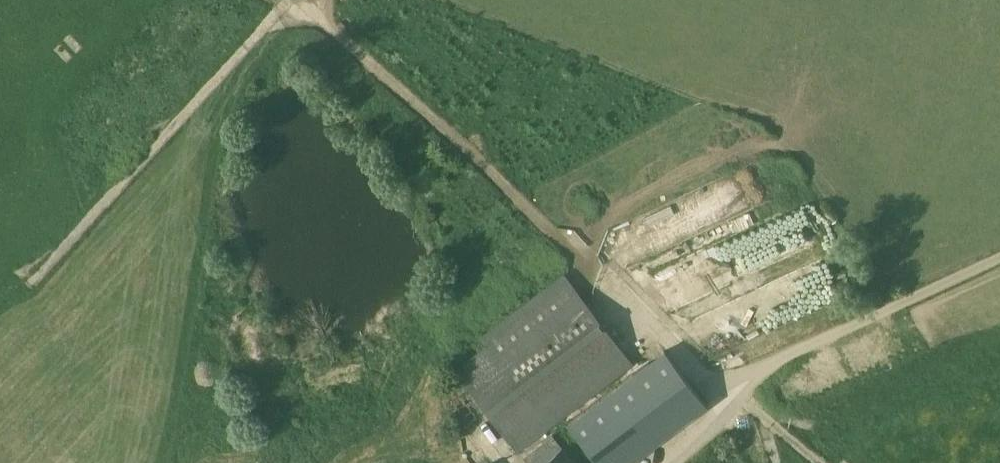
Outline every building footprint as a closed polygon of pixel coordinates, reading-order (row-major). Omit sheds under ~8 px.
[(518,453),(571,411),(633,363),(563,273),(479,336),(486,344),(453,369),(518,453)] [(568,424),(597,462),(630,462),(706,406),(665,351),(568,424)] [(563,449),(552,435),(523,458),(528,462),(573,462),(563,449)]
